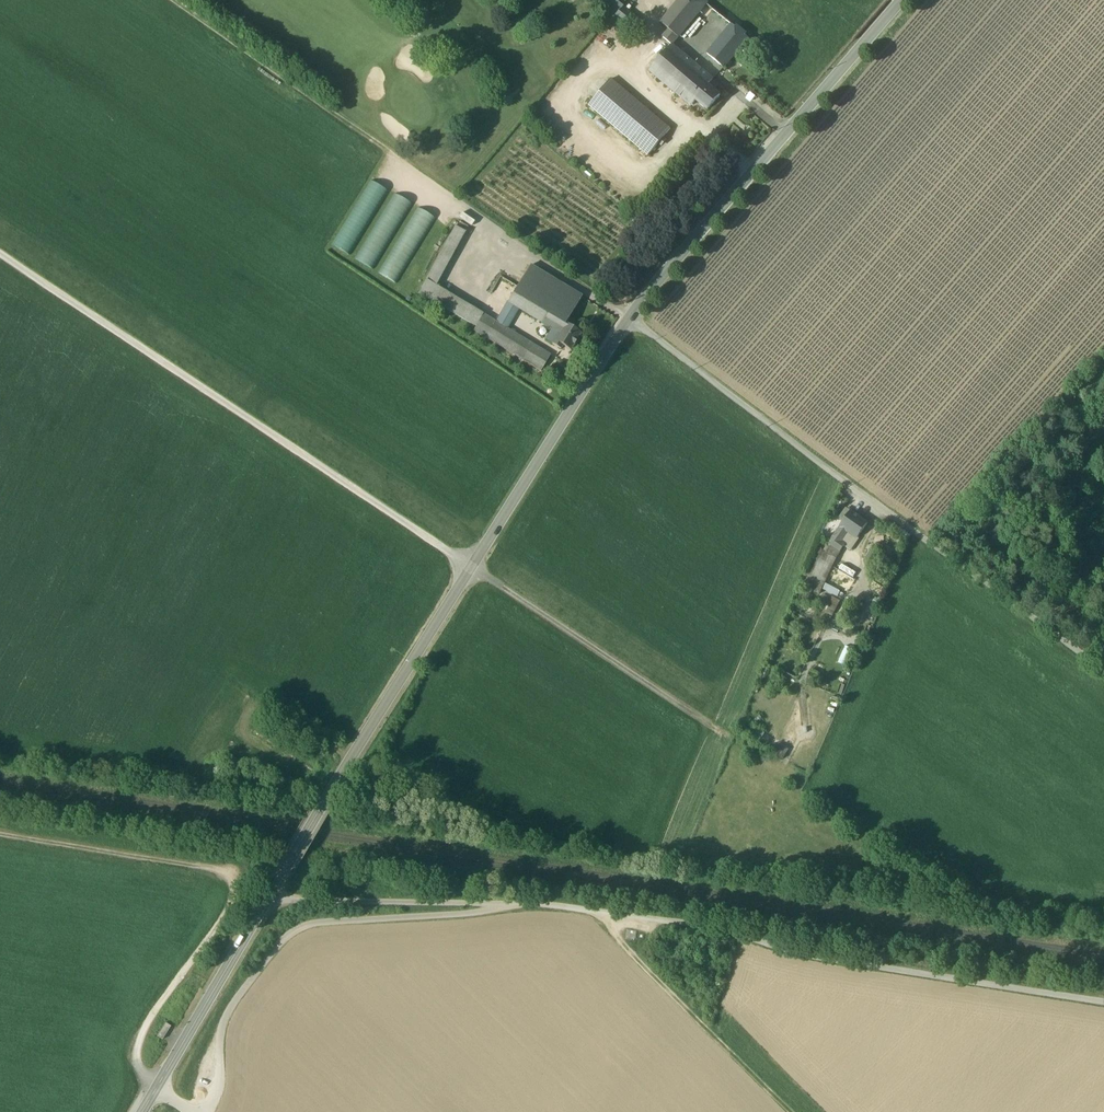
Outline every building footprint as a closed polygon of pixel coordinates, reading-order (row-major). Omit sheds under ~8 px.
[(658,26),(667,34),(676,41),(693,21),(697,16),(705,7),(696,0),(681,0),(658,26)] [(705,7),(697,16),(704,22),(712,13),(705,7)] [(712,13),(704,22),(697,16),(693,21),(713,37),(725,23),(712,13)] [(713,37),(700,53),(722,71),(747,41),(725,23),(713,37)] [(667,34),(661,41),(670,48),(676,41),(667,34)] [(670,48),(661,41),(656,46),(665,54),(670,48)] [(656,46),(643,62),(652,69),(665,54),(656,46)] [(708,80),(670,48),(665,54),(652,69),(648,74),(686,107),(708,80)] [(652,69),(643,62),(639,67),(648,74),(652,69)] [(720,99),(707,88),(712,83),(708,80),(686,107),(689,110),(694,104),(707,114),(720,99)] [(670,132),(609,82),(587,108),(647,158),(670,132)] [(378,177),(377,181),(389,186),(390,182),(378,177)] [(391,191),(374,180),(333,247),(350,257),(391,191)] [(414,203),(397,193),(356,259),(374,270),(414,203)] [(438,218),(421,207),(380,274),(398,284),(438,218)] [(419,293),(475,327),(483,314),(437,286),(465,233),(455,227),(419,293)] [(581,297),(530,266),(507,302),(552,329),(557,332),(563,323),(564,324),(581,297)] [(550,355),(483,314),(475,327),(473,331),(540,371),(550,355)] [(564,324),(563,323),(557,332),(550,344),(560,350),(562,346),(569,351),(580,334),(564,324)] [(552,329),(545,340),(550,344),(557,332),(552,329)] [(851,513),(829,544),(833,546),(841,552),(846,545),(842,542),(848,533),(857,538),(867,524),(851,513)] [(994,525),(986,534),(993,540),(1001,531),(994,525)] [(837,558),(841,552),(833,546),(829,552),(837,558)] [(819,594),(837,558),(829,552),(821,547),(806,588),(819,594)] [(854,576),(856,572),(841,565),(839,570),(854,576)] [(819,610),(833,617),(840,601),(826,594),(819,610)] [(845,662),(850,648),(845,646),(841,660),(845,662)] [(172,1026),(165,1023),(156,1036),(163,1041),(172,1026)]
